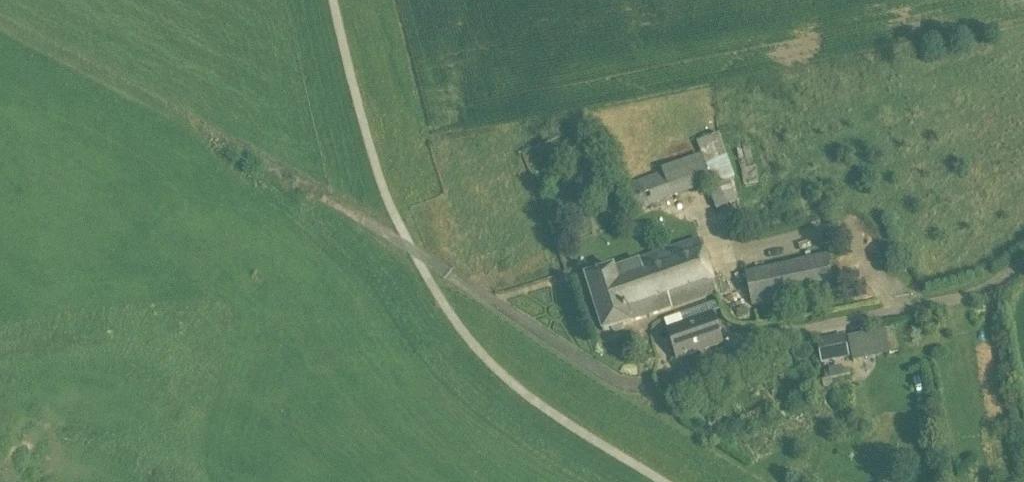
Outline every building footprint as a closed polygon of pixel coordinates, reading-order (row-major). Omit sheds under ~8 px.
[(719,133),(697,141),(701,154),(713,184),(714,187),(709,189),(717,211),(738,202),(730,182),(735,180),(719,133)] [(633,213),(672,198),(663,172),(624,187),(633,213)] [(623,330),(623,326),(672,311),(670,307),(716,293),(699,239),(586,275),(604,333),(611,330),(614,333),(623,330)] [(752,306),(834,288),(827,255),(745,272),(752,306)] [(677,360),(723,345),(713,315),(667,330),(677,360)] [(854,362),(891,355),(885,329),(849,337),(854,362)] [(822,363),(849,358),(845,335),(817,340),(822,363)] [(770,371),(786,367),(783,355),(767,360),(770,371)]
